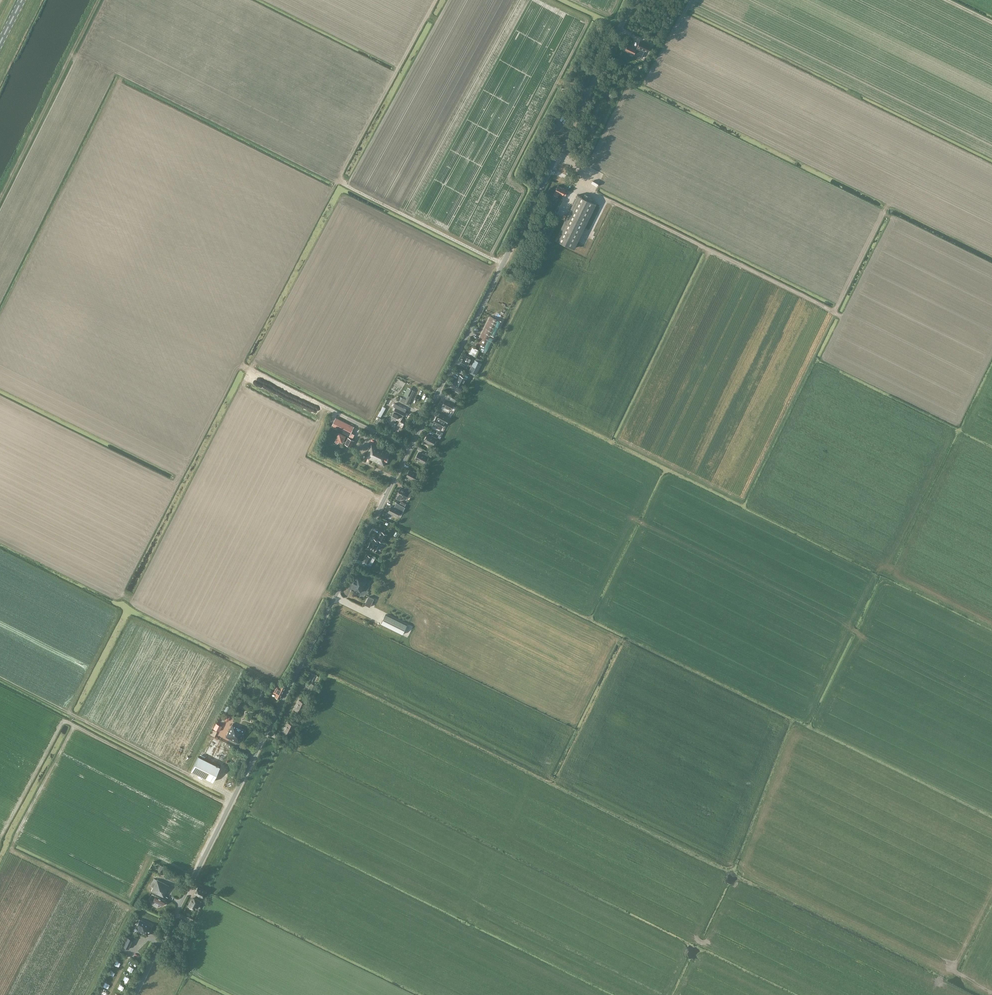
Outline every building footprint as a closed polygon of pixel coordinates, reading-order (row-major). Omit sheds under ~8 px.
[(627,45),(625,50),(641,58),(644,50),(647,51),(649,46),(640,41),(636,49),(627,45)] [(611,91),(607,95),(612,99),(615,96),(611,91)] [(608,112),(607,110),(608,109),(610,107),(608,106),(607,107),(604,105),(601,108),(604,113),(605,115),(608,112)] [(558,115),(552,112),(549,117),(555,120),(558,115)] [(551,123),(552,120),(549,119),(544,128),(552,132),(553,131),(554,132),(555,129),(554,129),(556,125),(551,123)] [(592,125),(595,128),(597,129),(600,125),(596,121),(592,125)] [(553,194),(555,195),(558,196),(559,193),(562,195),(562,194),(565,195),(567,192),(564,190),(565,189),(558,185),(555,191),(553,194)] [(577,195),(555,239),(574,248),(596,204),(577,195)] [(486,329),(485,332),(494,337),(501,322),(492,317),(488,326),(486,325),(484,328),(486,329)] [(481,340),(478,346),(487,350),(493,339),(484,334),(483,337),(480,336),(479,339),(481,340)] [(482,360),(476,357),(475,358),(472,357),(465,354),(461,362),(467,365),(469,361),(473,363),(469,370),(472,372),(476,374),(482,363),(481,363),(482,360)] [(455,380),(452,387),(460,391),(463,384),(464,384),(463,383),(466,378),(460,375),(457,381),(455,380)] [(408,405),(415,391),(411,389),(404,402),(408,405)] [(454,402),(452,401),(451,402),(445,399),(442,406),(451,410),(454,402)] [(401,430),(404,423),(400,421),(406,409),(394,404),(391,410),(394,412),(393,412),(394,412),(391,417),(395,420),(394,421),(396,422),(394,426),(401,430)] [(436,417),(433,423),(442,428),(445,422),(446,422),(447,422),(449,419),(441,415),(439,419),(436,417)] [(383,419),(376,416),(373,422),(380,425),(383,419)] [(354,435),(351,433),(354,427),(335,417),(330,428),(352,438),(354,435)] [(339,433),(336,440),(342,443),(346,436),(339,433)] [(433,438),(428,435),(424,441),(433,446),(437,438),(434,437),(433,438)] [(346,436),(343,443),(352,448),(355,441),(346,436)] [(367,453),(365,457),(384,466),(390,452),(371,443),(366,452),(367,453)] [(425,456),(419,453),(415,459),(424,463),(428,456),(425,454),(425,456)] [(416,472),(416,474),(410,471),(407,477),(415,481),(419,473),(416,472)] [(398,495),(396,498),(400,500),(402,497),(406,499),(410,491),(407,490),(407,491),(403,490),(400,488),(397,494),(398,495)] [(398,509),(392,506),(389,512),(397,517),(401,509),(399,508),(398,509)] [(388,535),(382,532),(378,540),(384,542),(388,535)] [(371,542),(368,547),(375,551),(378,546),(377,545),(379,541),(374,539),(372,543),(371,542)] [(367,556),(364,562),(371,565),(374,559),(367,556)] [(351,588),(360,592),(366,581),(357,576),(355,581),(354,580),(353,583),(354,584),(351,588)] [(373,599),(369,596),(365,604),(369,607),(373,599)] [(381,623),(402,634),(407,625),(385,615),(381,623)] [(320,677),(309,672),(304,681),(310,684),(306,691),(312,694),(320,677)] [(276,694),(274,696),(279,699),(285,687),(280,684),(278,688),(276,687),(273,692),(276,694)] [(298,700),(294,709),(300,712),(305,703),(298,700)] [(287,722),(283,731),(289,735),(293,726),(287,722)] [(232,723),(225,737),(239,743),(245,729),(232,723)] [(212,757),(220,741),(209,735),(201,751),(212,757)] [(198,756),(190,771),(212,781),(219,767),(198,756)] [(161,865),(156,874),(160,876),(164,867),(161,865)] [(165,894),(166,894),(169,886),(156,879),(156,880),(154,878),(150,886),(152,887),(151,891),(163,898),(165,894)] [(205,891),(198,887),(194,893),(202,897),(205,891)] [(149,899),(153,901),(152,904),(157,907),(159,904),(162,906),(164,901),(155,896),(152,894),(149,899)] [(192,898),(188,906),(195,909),(197,904),(199,905),(201,901),(194,898),(193,899),(192,898)] [(145,922),(139,919),(137,925),(138,926),(138,928),(137,931),(146,936),(151,926),(145,923),(145,922)] [(128,949),(133,940),(126,937),(122,946),(128,949)]
